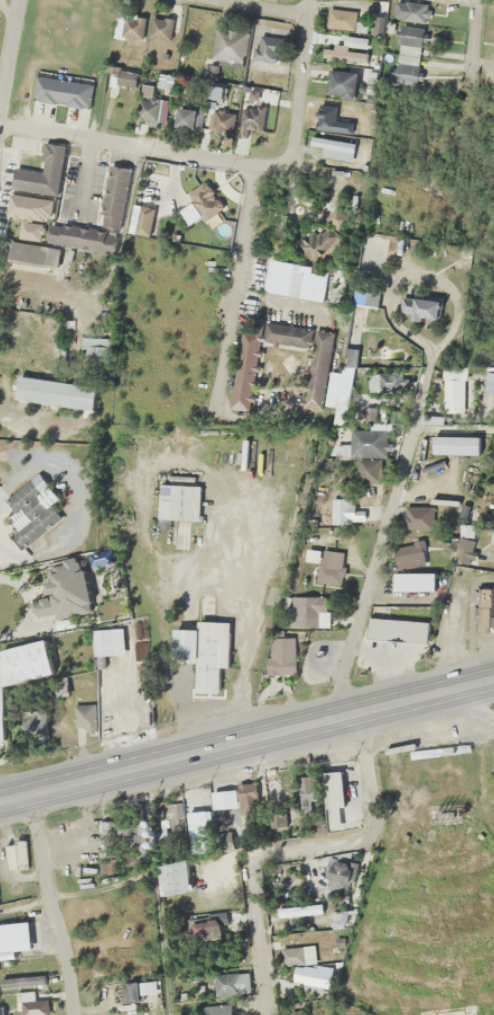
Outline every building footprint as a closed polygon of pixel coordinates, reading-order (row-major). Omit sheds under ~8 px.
[(327,29),(355,29),(355,8),(327,8),(327,29)] [(143,38),(143,17),(124,17),(124,38),(143,38)] [(211,57),(243,62),(248,32),(216,27),(211,57)] [(253,57),(273,63),(280,39),(260,33),(253,57)] [(324,50),(324,61),(368,60),(366,36),(344,37),(344,45),(334,45),(334,49),(324,50)] [(357,72),(329,70),(327,95),(355,97),(357,72)] [(109,92),(137,92),(137,72),(109,72),(109,92)] [(91,78),(35,76),(34,102),(90,105),(91,78)] [(205,98),(222,101),(225,84),(207,82),(205,98)] [(155,123),(160,101),(140,97),(135,119),(155,123)] [(354,144),(312,135),(308,154),(351,161),(354,144)] [(58,197),(66,145),(44,142),(40,171),(15,167),(12,191),(58,197)] [(201,216),(192,202),(177,212),(187,226),(201,216)] [(136,234),(149,236),(154,208),(140,206),(136,234)] [(343,242),(332,222),(298,239),(309,260),(343,242)] [(43,263),(62,266),(65,247),(71,248),(73,235),(67,235),(68,226),(49,223),(43,263)] [(329,271),(272,259),(266,290),(324,301),(329,271)] [(438,319),(438,298),(400,298),(400,319),(438,319)] [(249,410),(258,341),(312,348),(304,405),(324,408),(335,331),(253,319),(251,330),(242,329),(231,408),(249,410)] [(344,366),(356,366),(356,349),(344,349),(344,366)] [(464,412),(464,364),(442,364),(442,412),(464,412)] [(368,373),(368,390),(404,390),(404,373),(368,373)] [(96,385),(19,376),(16,401),(93,410),(96,385)] [(385,456),(385,430),(350,430),(350,456),(385,456)] [(479,454),(479,436),(433,436),(433,454),(479,454)] [(357,483),(382,483),(382,459),(357,459),(357,483)] [(6,497),(17,512),(8,518),(18,531),(32,521),(29,517),(42,507),(44,509),(58,498),(39,472),(6,497)] [(199,520),(200,486),(158,485),(158,519),(199,520)] [(431,531),(431,507),(403,507),(403,531),(431,531)] [(320,551),(307,549),(305,560),(318,563),(320,551)] [(434,573),(393,573),(393,590),(434,590),(434,573)] [(291,626),(329,626),(329,596),(291,596),(291,626)] [(36,616),(52,612),(49,598),(33,601),(36,616)] [(229,622),(196,621),(196,630),(173,629),(172,660),(196,660),(195,693),(220,693),(220,668),(228,668),(229,622)] [(91,677),(91,654),(103,654),(122,654),(122,631),(58,631),(58,661),(48,661),(48,645),(0,645),(0,740),(5,740),(5,677),(91,677)] [(294,660),(294,640),(273,640),(273,660),(294,660)] [(56,696),(66,694),(61,677),(52,679),(56,696)] [(74,728),(96,728),(96,704),(74,704),(74,728)] [(300,813),(324,811),(325,829),(343,828),(338,771),(321,773),(321,775),(297,777),(300,813)] [(125,844),(143,844),(143,804),(132,804),(132,827),(125,827),(125,844)] [(5,869),(27,869),(27,842),(5,842),(5,869)] [(337,899),(345,899),(345,890),(337,890),(337,899)] [(332,928),(353,928),(353,910),(332,911),(332,928)] [(214,937),(214,918),(189,919),(189,938),(214,937)] [(31,952),(28,922),(0,924),(0,955),(31,952)] [(281,965),(315,965),(315,946),(280,946),(281,965)] [(214,973),(214,994),(249,994),(249,973),(214,973)] [(0,977),(0,987),(44,987),(44,977),(0,977)] [(128,1000),(137,1000),(137,983),(128,983),(128,1000)] [(200,1014),(232,1014),(232,1005),(200,1005),(200,1014)]
